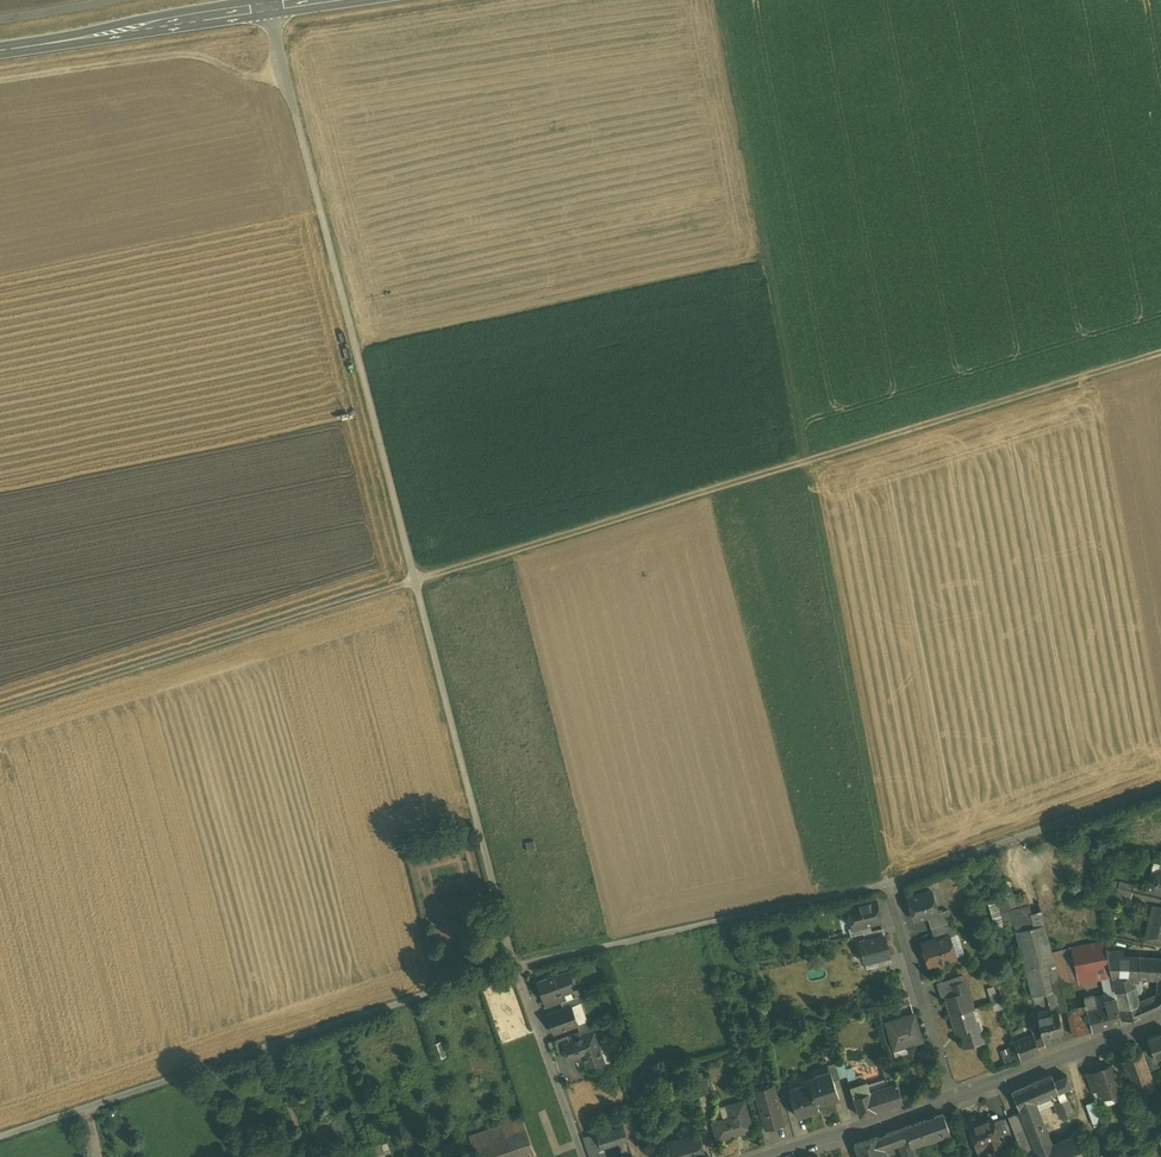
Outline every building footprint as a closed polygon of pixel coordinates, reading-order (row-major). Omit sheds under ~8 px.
[(1115,879),(1112,897),(1130,900),(1133,882),(1115,879)] [(931,890),(908,897),(915,920),(927,916),(938,913),(938,912),(931,890)] [(876,900),(848,907),(849,909),(848,909),(846,911),(847,917),(850,918),(851,917),(853,927),(854,930),(870,925),(870,924),(881,921),(876,900)] [(1036,1011),(1037,1015),(1058,1010),(1066,1008),(1061,988),(1052,952),(1041,910),(1031,913),(1029,904),(1009,910),(1036,1011)] [(1153,906),(1145,939),(1160,943),(1160,908),(1153,906)] [(938,913),(927,916),(931,927),(951,921),(948,909),(938,912),(938,913)] [(951,921),(931,927),(934,939),(949,935),(949,936),(955,934),(951,921)] [(870,925),(854,930),(853,927),(849,928),(851,936),(863,933),(871,931),(871,930),(870,925)] [(871,931),(863,933),(865,940),(885,935),(883,928),(871,930),(871,931)] [(865,940),(860,941),(865,962),(876,959),(890,956),(885,935),(865,940)] [(934,939),(922,943),(929,965),(938,962),(938,963),(941,965),(945,964),(947,960),(947,959),(955,957),(949,936),(949,935),(934,939)] [(1104,941),(1071,948),(1079,983),(1100,979),(1111,976),(1107,957),(1104,941)] [(1068,948),(1052,952),(1061,988),(1077,984),(1068,948)] [(890,956),(876,959),(877,966),(891,962),(890,956)] [(1139,958),(1107,957),(1111,976),(1112,976),(1130,976),(1139,976),(1139,975),(1139,958)] [(1139,958),(1139,975),(1160,976),(1159,995),(1160,995),(1160,959),(1139,958)] [(876,959),(865,962),(867,968),(877,966),(876,959)] [(565,972),(555,975),(551,973),(548,977),(539,981),(544,995),(545,994),(549,996),(549,997),(563,992),(571,990),(565,972)] [(1105,1001),(1116,998),(1111,976),(1100,979),(1103,993),(1105,1001)] [(1130,976),(1112,976),(1123,1021),(1140,1017),(1137,1007),(1130,976)] [(951,979),(937,983),(942,998),(946,997),(947,998),(955,995),(954,990),(951,979)] [(954,990),(955,995),(947,998),(952,1015),(971,1009),(973,1009),(971,1001),(970,1001),(965,987),(954,990)] [(563,992),(549,997),(552,1005),(561,1002),(566,1000),(563,992)] [(1103,993),(1084,998),(1086,1003),(1088,1010),(1106,1006),(1105,1001),(1103,993)] [(1137,1007),(1140,1017),(1160,1007),(1160,1006),(1160,995),(1159,995),(1156,998),(1137,1007)] [(566,1000),(561,1002),(563,1008),(570,1006),(579,1003),(577,996),(566,1000)] [(909,996),(894,1000),(897,1009),(911,1004),(909,996)] [(1106,1006),(1111,1025),(1122,1022),(1116,998),(1105,1001),(1106,1006)] [(1088,1010),(1086,1003),(1066,1008),(1074,1036),(1092,1030),(1088,1010)] [(563,1008),(548,1014),(554,1032),(577,1024),(570,1006),(563,1008)] [(1111,1025),(1106,1006),(1088,1010),(1092,1030),(1111,1025)] [(952,1015),(951,1016),(956,1032),(959,1031),(964,1048),(983,1042),(977,1022),(975,1023),(971,1009),(952,1015)] [(1058,1010),(1037,1015),(1043,1038),(1063,1032),(1058,1010)] [(1041,1030),(1036,1011),(1026,1014),(1032,1033),(1041,1030)] [(914,1015),(887,1023),(895,1049),(923,1041),(914,1015)] [(569,1042),(564,1044),(567,1051),(569,1059),(579,1055),(583,1053),(585,1058),(589,1070),(604,1064),(593,1033),(569,1042)] [(1147,1038),(1151,1048),(1154,1058),(1155,1058),(1160,1056),(1160,1033),(1147,1038)] [(1019,1040),(1015,1042),(1021,1060),(1046,1048),(1043,1038),(1036,1041),(1034,1034),(1019,1040)] [(567,1035),(554,1039),(559,1054),(567,1051),(564,1044),(569,1042),(567,1035)] [(1151,1048),(1140,1052),(1146,1071),(1158,1067),(1155,1058),(1154,1058),(1151,1048)] [(1140,1052),(1124,1058),(1131,1077),(1137,1093),(1152,1088),(1146,1071),(1140,1052)] [(843,1061),(836,1063),(840,1078),(847,1076),(847,1077),(848,1077),(846,1070),(843,1061)] [(840,1078),(836,1063),(828,1066),(829,1072),(830,1072),(833,1081),(840,1078)] [(891,1063),(882,1065),(889,1087),(898,1084),(891,1063)] [(1112,1065),(1093,1072),(1094,1075),(1099,1089),(1102,1098),(1121,1091),(1112,1065)] [(853,1068),(846,1070),(848,1077),(855,1075),(853,1068)] [(705,1070),(690,1074),(697,1096),(711,1092),(705,1070)] [(829,1072),(809,1079),(810,1083),(817,1106),(839,1099),(833,1081),(830,1072),(829,1072)] [(1051,1074),(1031,1083),(1039,1101),(1054,1095),(1058,1093),(1054,1081),(1051,1074)] [(1094,1075),(1087,1078),(1092,1092),(1099,1089),(1094,1075)] [(856,1078),(848,1080),(851,1087),(863,1083),(861,1076),(856,1078)] [(1054,1081),(1058,1093),(1063,1091),(1072,1088),(1067,1076),(1054,1081)] [(1137,1093),(1131,1077),(1121,1081),(1128,1097),(1137,1093)] [(863,1083),(851,1087),(860,1117),(876,1112),(903,1102),(898,1084),(889,1087),(870,1093),(867,1082),(863,1083)] [(781,1088),(780,1083),(772,1085),(772,1086),(773,1086),(776,1099),(783,1097),(781,1088)] [(810,1083),(789,1090),(792,1101),(797,1117),(819,1110),(817,1106),(810,1083)] [(1031,1083),(1024,1086),(1024,1085),(1022,1086),(1022,1087),(1012,1091),(1020,1109),(1036,1103),(1039,1101),(1031,1083)] [(772,1086),(756,1091),(762,1113),(766,1127),(783,1123),(776,1099),(773,1086),(772,1086)] [(787,1086),(781,1088),(783,1097),(785,1103),(792,1101),(789,1090),(787,1086)] [(710,1121),(715,1141),(753,1130),(743,1098),(725,1104),(728,1116),(710,1121)] [(1074,1112),(1068,1098),(1053,1104),(1059,1119),(1074,1112)] [(1093,1127),(1103,1124),(1096,1101),(1086,1104),(1093,1127)] [(1052,1144),(1036,1103),(1020,1109),(1018,1110),(1020,1113),(1035,1151),(1052,1144)] [(762,1113),(755,1115),(759,1129),(766,1127),(762,1113)] [(1020,1113),(1008,1118),(1023,1156),(1086,1156),(1077,1134),(1052,1144),(1035,1151),(1020,1113)] [(465,1134),(476,1156),(522,1156),(525,1156),(535,1153),(537,1152),(521,1115),(465,1134)] [(944,1115),(926,1121),(932,1137),(949,1131),(944,1115)] [(986,1123),(981,1124),(980,1123),(970,1127),(973,1136),(971,1136),(970,1138),(972,1143),(974,1144),(976,1143),(977,1148),(979,1152),(988,1149),(1001,1144),(998,1137),(993,1123),(991,1119),(986,1121),(986,1123)] [(1004,1119),(993,1123),(998,1137),(1009,1132),(1004,1119)] [(709,1142),(703,1121),(696,1123),(699,1134),(701,1144),(709,1142)] [(926,1121),(904,1128),(911,1145),(915,1143),(932,1137),(926,1121)] [(623,1124),(597,1132),(601,1145),(618,1139),(627,1136),(623,1124)] [(904,1128),(876,1137),(881,1149),(899,1142),(905,1156),(916,1156),(911,1145),(904,1128)] [(597,1132),(584,1137),(591,1156),(605,1156),(601,1145),(597,1132)] [(682,1139),(682,1140),(667,1144),(670,1156),(703,1156),(705,1156),(701,1144),(699,1134),(682,1139)] [(385,1135),(368,1141),(373,1156),(390,1151),(385,1135)] [(618,1139),(623,1156),(625,1156),(633,1154),(627,1136),(618,1139)] [(854,1145),(859,1156),(884,1156),(881,1149),(876,1137),(854,1145)] [(915,1143),(911,1145),(916,1156),(921,1156),(915,1143)] [(1128,1143),(1120,1145),(1122,1152),(1130,1149),(1128,1143)] [(1112,1148),(1115,1156),(1121,1156),(1124,1156),(1122,1152),(1120,1145),(1112,1148)]
